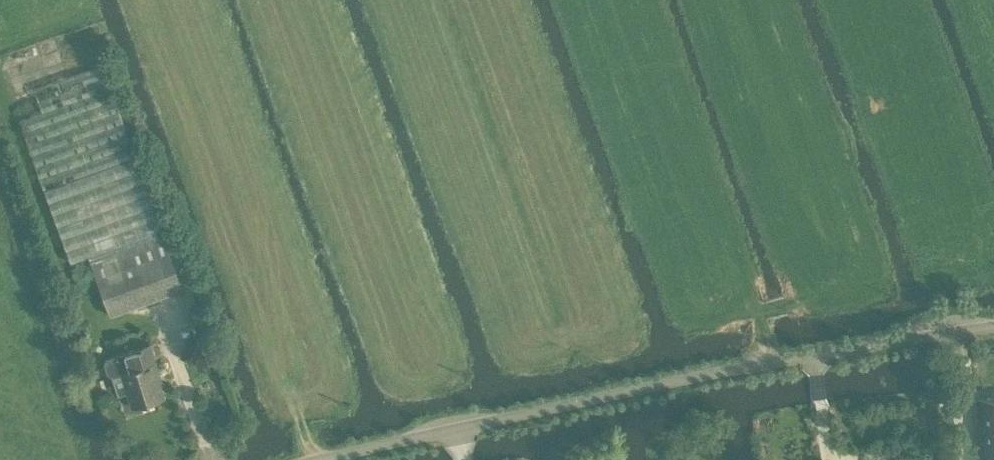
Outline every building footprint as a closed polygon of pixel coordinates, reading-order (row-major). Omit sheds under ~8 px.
[(19,120),(70,262),(88,255),(90,259),(163,233),(102,64),(34,89),(42,111),(19,120)] [(110,314),(183,287),(163,233),(90,260),(110,314)] [(118,393),(128,390),(133,406),(164,396),(158,379),(162,378),(150,342),(107,357),(104,362),(108,372),(112,374),(118,393)] [(977,397),(980,459),(993,459),(993,396),(977,397)] [(940,459),(958,459),(957,450),(940,451),(940,459)]
